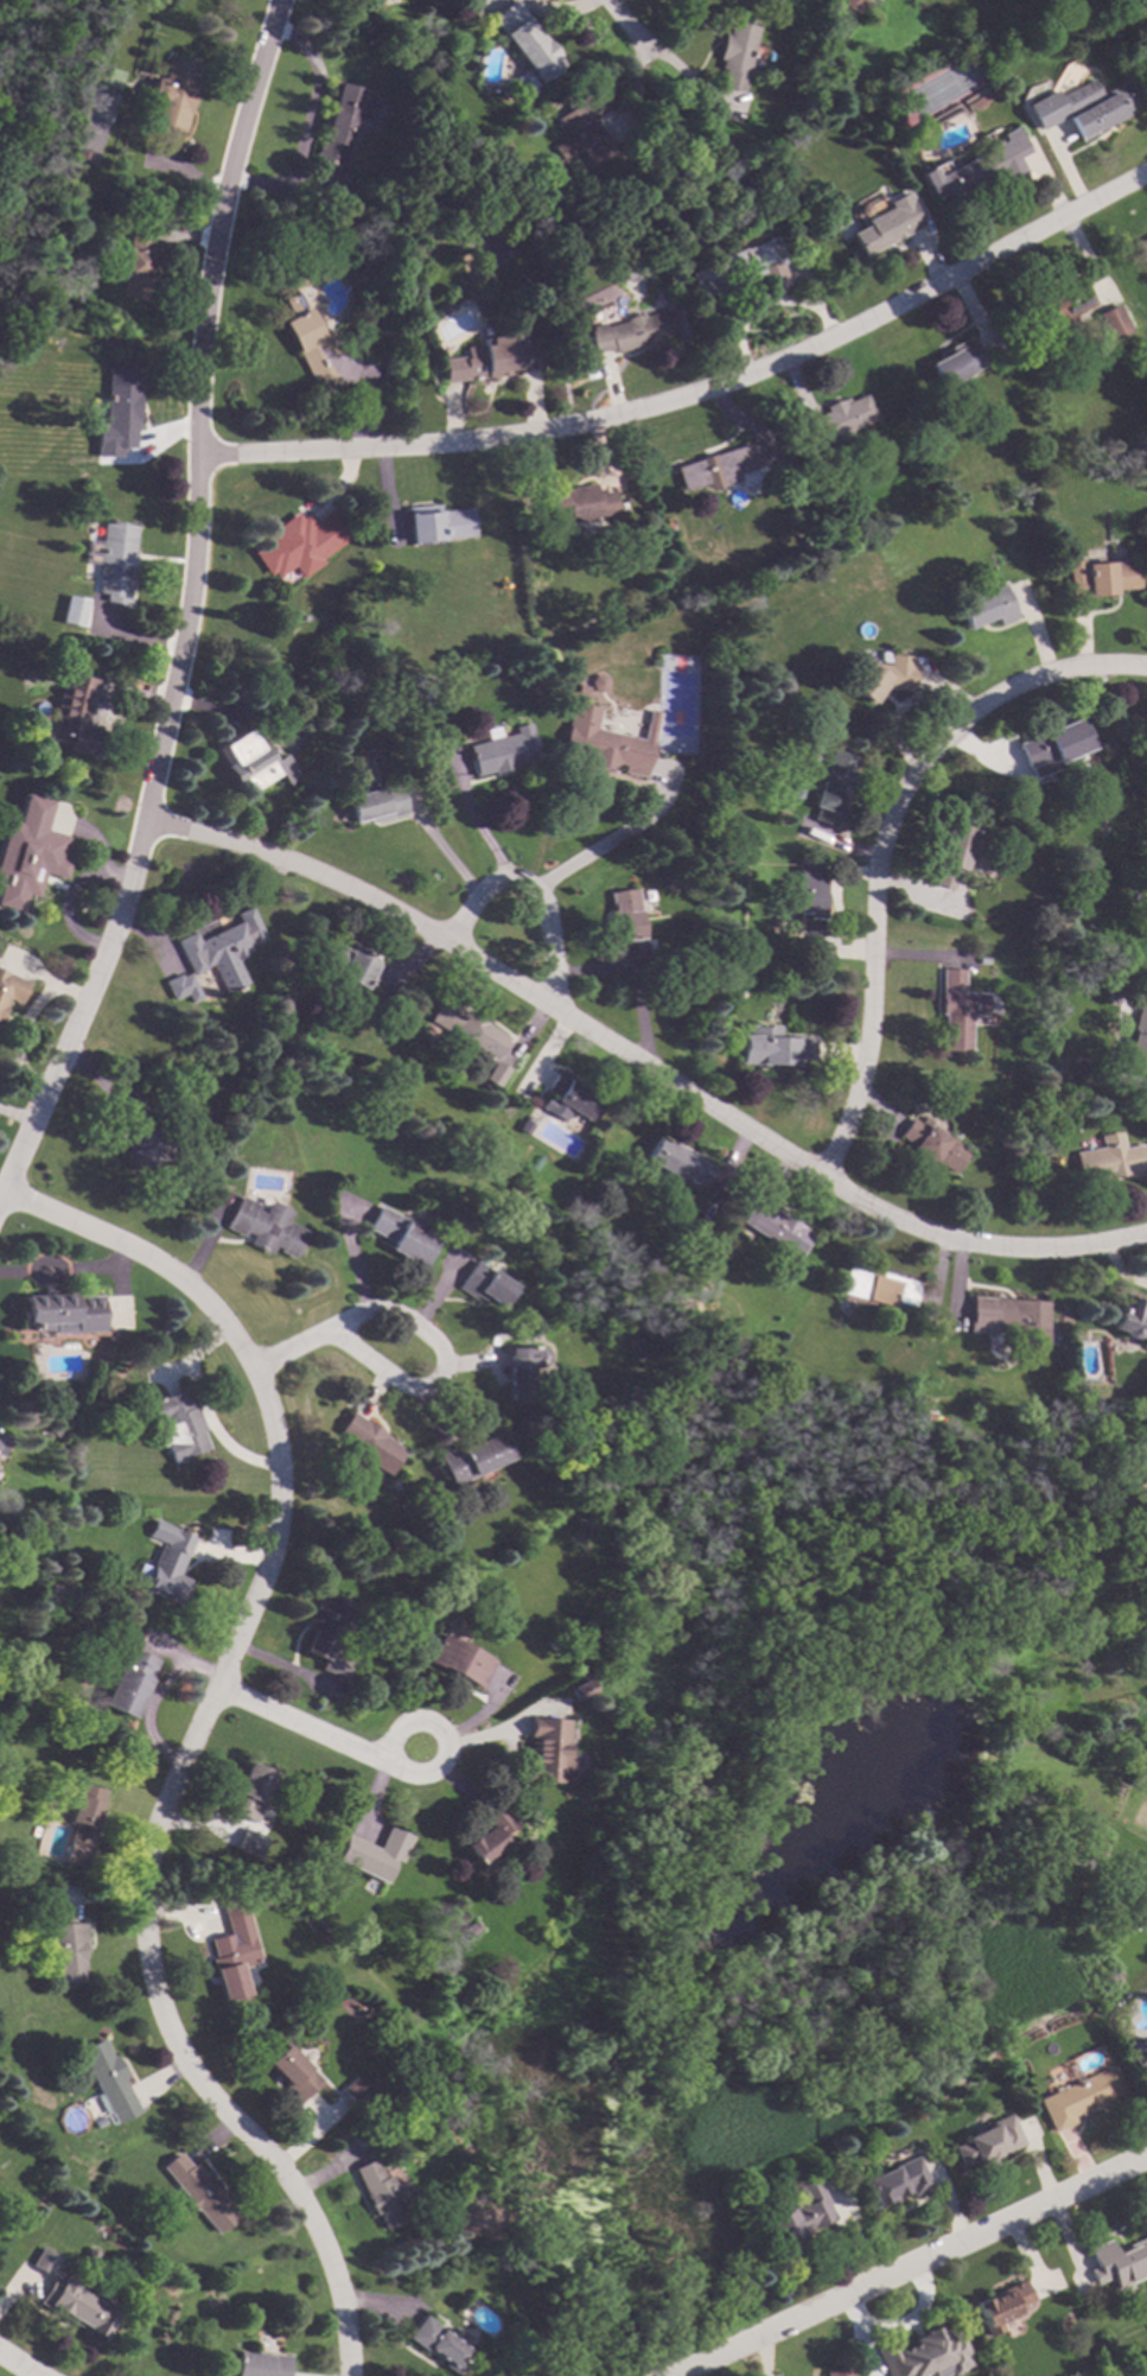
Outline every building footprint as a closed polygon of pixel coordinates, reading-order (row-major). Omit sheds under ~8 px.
[(563,65),(540,84),(488,19),(511,0),(563,65)] [(858,14),(835,0),(867,0),(858,14)] [(759,28),(753,55),(760,56),(757,68),(751,66),(745,93),(720,88),(724,70),(720,69),(722,61),(719,59),(724,36),(728,36),(731,23),(759,28)] [(197,65),(191,88),(193,88),(183,134),(149,126),(154,104),(148,103),(154,77),(161,80),(167,57),(197,65)] [(511,81),(524,97),(536,88),(523,71),(511,81)] [(1141,103),(1122,113),(1123,115),(1094,131),(1095,133),(1078,142),(1065,116),(1038,131),(1025,106),(1053,90),(1063,108),(1071,103),(1073,108),(1128,78),(1141,103)] [(610,107),(593,119),(616,152),(591,170),(579,153),(563,164),(552,147),(567,136),(555,120),(578,103),(576,101),(588,93),(585,88),(592,83),(610,107)] [(372,101),(368,120),(355,116),(339,173),(352,177),(344,207),(319,201),(329,165),(313,161),(331,90),(372,101)] [(1028,152),(1018,158),(1025,172),(1006,183),(1000,173),(980,184),(982,186),(951,203),(945,192),(932,199),(919,174),(931,167),(936,178),(987,150),(986,147),(998,141),(999,144),(1003,141),(1000,135),(1015,127),(1028,152)] [(89,152),(87,160),(75,158),(77,148),(89,152)] [(922,225),(861,256),(849,234),(866,225),(864,221),(888,208),(886,203),(905,193),(922,225)] [(865,205),(867,210),(866,215),(861,217),(856,215),(855,211),(856,207),(860,204),(865,205)] [(153,234),(144,300),(119,297),(129,230),(153,234)] [(700,233),(705,239),(703,246),(697,249),(692,249),(687,243),(688,236),(693,233),(700,233)] [(783,263),(779,265),(788,286),(765,296),(756,273),(728,284),(729,286),(696,299),(686,272),(712,262),(710,260),(772,236),(783,263)] [(1133,244),(1146,236),(1146,270),(1133,244)] [(580,273),(571,277),(567,267),(576,263),(580,273)] [(311,280),(292,290),(287,281),(306,272),(311,280)] [(1094,306),(1071,317),(1072,320),(1058,326),(1057,324),(1046,329),(1050,336),(1032,344),(1017,312),(1066,290),(1068,293),(1084,285),(1094,306)] [(305,310),(307,309),(330,354),(359,362),(352,386),(333,380),(332,385),(318,381),(319,379),(311,381),(295,350),(281,323),(291,318),(282,299),(297,293),(305,310)] [(1129,331),(1108,342),(1095,315),(1116,305),(1129,331)] [(676,335),(644,343),(645,345),(612,352),(611,349),(592,354),(586,331),(588,330),(587,326),(601,323),(601,326),(622,322),(622,319),(639,315),(641,316),(670,309),(676,335)] [(520,342),(537,341),(541,370),(518,371),(518,369),(506,370),(508,375),(444,382),(441,360),(465,357),(464,348),(482,347),(480,338),(518,335),(520,342)] [(983,366),(939,388),(928,364),(938,358),(936,354),(969,337),(983,366)] [(139,369),(136,449),(122,447),(121,458),(95,457),(96,425),(103,425),(106,368),(139,369)] [(877,418),(848,431),(854,443),(834,452),(831,446),(815,453),(802,423),(826,412),(823,407),(847,398),(849,402),(866,395),(877,418)] [(754,468),(734,475),(737,481),(707,490),(706,483),(680,491),(673,468),(747,444),(754,468)] [(595,494),(612,490),(616,514),(568,522),(567,517),(549,521),(544,496),(566,493),(566,489),(593,483),(595,494)] [(440,512),(472,508),(474,536),(410,544),(407,507),(440,503),(440,512)] [(336,532),(330,536),(334,541),(329,546),(324,540),(320,544),(319,540),(289,561),(289,560),(272,572),(256,551),(318,507),(336,532)] [(135,527),(126,604),(103,602),(104,595),(96,593),(97,583),(95,583),(101,523),(135,527)] [(1136,589),(1114,590),(1114,595),(1088,596),(1088,598),(1068,599),(1065,561),(1082,560),(1083,574),(1084,574),(1083,565),(1135,561),(1136,589)] [(1015,618),(998,624),(994,617),(962,629),(952,604),(1003,585),(1015,618)] [(84,600),(63,598),(60,625),(81,628),(84,600)] [(894,665),(894,668),(903,668),(903,667),(913,667),(911,692),(881,688),(869,705),(847,690),(866,662),(894,665)] [(95,679),(85,726),(103,731),(98,756),(66,749),(69,739),(51,736),(55,718),(52,717),(58,685),(62,685),(64,673),(95,679)] [(587,687),(585,694),(575,692),(576,685),(587,687)] [(598,710),(594,729),(639,739),(646,710),(658,713),(641,779),(619,773),(622,765),(617,764),(598,769),(585,757),(559,751),(571,704),(598,710)] [(614,705),(618,710),(618,717),(612,720),(605,719),(600,714),(601,709),(607,704),(614,705)] [(1090,748),(1056,762),(1058,769),(1030,781),(1014,744),(1078,717),(1090,748)] [(530,735),(529,735),(535,761),(512,767),(514,768),(490,774),(489,771),(471,776),(467,758),(470,758),(466,745),(512,733),(511,728),(528,723),(530,735)] [(275,761),(287,754),(301,777),(287,786),(280,774),(246,796),(217,750),(254,726),(275,761)] [(856,758),(833,827),(810,820),(815,808),(810,807),(829,750),(856,758)] [(407,813),(371,824),(370,818),(353,822),(346,798),(399,783),(407,813)] [(986,832),(981,850),(971,846),(964,872),(958,871),(954,890),(930,884),(948,821),(986,832)] [(81,843),(63,896),(34,887),(42,864),(31,860),(38,838),(47,841),(50,833),(81,843)] [(821,863),(820,883),(822,883),(821,920),(818,919),(818,932),(795,932),(797,863),(821,863)] [(644,955),(617,960),(607,892),(635,889),(644,955)] [(267,940),(246,951),(248,955),(236,960),(248,984),(225,995),(211,965),(204,967),(205,971),(192,976),(176,941),(195,932),(199,941),(240,922),(235,914),(250,907),(267,940)] [(349,949),(351,946),(378,960),(363,990),(337,977),(338,974),(317,964),(329,940),(349,949)] [(964,971),(963,993),(989,995),(988,1016),(971,1015),(969,1053),(942,1052),(944,1015),(939,1014),(942,970),(964,971)] [(1,998),(0,1001),(0,972),(25,983),(15,1004),(1,998)] [(200,998),(190,1003),(185,995),(171,1002),(163,983),(179,974),(180,978),(190,973),(200,998)] [(503,1037),(490,1059),(428,1019),(441,998),(503,1037)] [(1136,1008),(1146,1010),(1146,1076),(1119,1069),(1128,1029),(1132,1030),(1136,1008)] [(393,1025),(388,1034),(378,1028),(384,1021),(393,1025)] [(777,1037),(813,1038),(813,1062),(797,1061),(797,1066),(735,1065),(737,1035),(747,1035),(747,1027),(777,1027),(777,1037)] [(508,1071),(497,1088),(483,1079),(495,1061),(508,1071)] [(604,1100),(590,1124),(568,1111),(561,1122),(539,1107),(546,1097),(549,1099),(552,1094),(544,1089),(556,1071),(604,1100)] [(157,1141),(172,1136),(178,1155),(130,1171),(113,1122),(146,1110),(157,1141)] [(970,1154),(954,1174),(936,1161),(933,1163),(899,1136),(913,1118),(920,1124),(925,1117),(970,1154)] [(531,1125),(525,1135),(517,1129),(523,1120),(531,1125)] [(1143,1145),(1146,1162),(1146,1168),(1129,1173),(1130,1175),(1110,1179),(1109,1176),(1082,1181),(1077,1154),(1104,1148),(1102,1136),(1122,1132),(1126,1149),(1143,1145)] [(686,1156),(688,1154),(709,1168),(697,1188),(682,1179),(677,1187),(669,1182),(670,1179),(641,1160),(655,1137),(686,1156)] [(772,1206),(771,1209),(810,1233),(794,1259),(735,1222),(753,1194),(772,1206)] [(259,1206),(255,1211),(262,1214),(269,1201),(291,1212),(286,1222),(307,1233),(293,1260),(278,1252),(279,1250),(273,1247),(269,1256),(248,1245),(251,1235),(244,1232),(242,1237),(223,1227),(240,1196),(259,1206)] [(404,1221),(407,1218),(414,1222),(412,1226),(435,1239),(419,1268),(387,1250),(390,1243),(365,1228),(378,1206),(404,1221)] [(515,1287),(501,1309),(485,1298),(484,1302),(476,1296),(473,1300),(457,1290),(474,1260),(515,1287)] [(879,1277),(879,1273),(918,1283),(913,1305),(894,1302),(893,1307),(837,1294),(842,1270),(879,1277)] [(72,1297),(100,1296),(102,1332),(51,1334),(51,1330),(31,1332),(31,1324),(20,1326),(20,1310),(24,1309),(23,1296),(72,1294),(72,1297)] [(1139,1307),(1146,1310),(1146,1343),(1107,1329),(1119,1295),(1141,1302),(1139,1307)] [(1045,1302),(1043,1345),(1039,1345),(1038,1355),(1017,1354),(1017,1342),(1014,1342),(1015,1334),(989,1333),(990,1323),(986,1323),(984,1328),(971,1327),(971,1322),(969,1322),(970,1297),(1045,1302)] [(639,1342),(630,1347),(625,1340),(635,1335),(639,1342)] [(541,1347),(547,1352),(547,1361),(540,1368),(530,1368),(530,1400),(505,1400),(505,1370),(503,1370),(503,1347),(541,1347)] [(764,1357),(762,1365),(751,1361),(754,1353),(764,1357)] [(191,1408),(195,1406),(204,1429),(200,1431),(208,1449),(172,1463),(165,1446),(161,1448),(157,1432),(163,1429),(157,1419),(158,1419),(152,1402),(184,1390),(191,1408)] [(960,1410),(960,1419),(949,1419),(950,1410),(960,1410)] [(387,1440),(403,1451),(385,1476),(363,1460),(358,1467),(342,1455),(351,1441),(337,1431),(350,1413),(387,1440)] [(509,1459),(448,1487),(434,1455),(495,1428),(509,1459)] [(195,1538),(186,1558),(185,1557),(177,1575),(187,1581),(177,1606),(141,1589),(144,1583),(134,1578),(141,1563),(151,1568),(160,1545),(165,1548),(173,1529),(195,1538)] [(353,1606),(346,1620),(344,1618),(330,1651),(351,1660),(342,1681),(317,1670),(320,1660),(301,1652),(310,1632),(304,1628),(316,1601),(325,1606),(330,1595),(353,1606)] [(492,1662),(477,1689),(427,1662),(442,1633),(492,1662)] [(157,1660),(130,1719),(101,1705),(127,1647),(157,1660)] [(19,1678),(15,1686),(8,1683),(12,1675),(19,1678)] [(571,1690),(577,1702),(593,1693),(587,1681),(571,1690)] [(567,1720),(565,1772),(569,1772),(568,1785),(523,1783),(524,1764),(527,1764),(528,1737),(527,1737),(528,1717),(567,1720)] [(270,1774),(248,1823),(221,1811),(244,1761),(270,1774)] [(103,1790),(94,1827),(95,1827),(84,1868),(64,1862),(75,1825),(66,1823),(78,1783),(103,1790)] [(514,1825),(501,1836),(508,1844),(477,1867),(459,1844),(484,1825),(480,1821),(499,1806),(514,1825)] [(410,1838),(399,1866),(391,1863),(382,1886),(330,1861),(342,1835),(374,1849),(384,1827),(410,1838)] [(262,1839),(239,1829),(230,1850),(254,1860),(262,1839)] [(257,1963),(236,1969),(243,1995),(219,2002),(208,1959),(211,1958),(206,1938),(225,1933),(217,1902),(240,1895),(257,1963)] [(87,1951),(82,1951),(85,1984),(57,1987),(52,1929),(84,1926),(87,1951)] [(1120,1974),(1120,1982),(1109,1982),(1109,1974),(1120,1974)] [(1139,2041),(1146,2037),(1146,2085),(1143,2086),(1128,2053),(1141,2047),(1139,2041)] [(111,2056),(115,2054),(127,2077),(122,2079),(139,2110),(115,2123),(78,2052),(103,2039),(111,2056)] [(317,2082),(295,2102),(261,2063),(281,2044),(317,2082)] [(1122,2091),(1098,2102),(1100,2104),(1084,2111),(1083,2109),(1069,2116),(1071,2121),(1050,2132),(1034,2098),(1109,2064),(1122,2091)] [(368,2091),(352,2107),(337,2090),(352,2075),(368,2091)] [(1019,2145),(986,2160),(983,2156),(960,2167),(950,2147),(964,2141),(960,2133),(1005,2113),(1019,2145)] [(389,2141),(371,2151),(362,2134),(380,2124),(389,2141)] [(189,2167),(190,2165),(199,2178),(204,2174),(223,2199),(222,2200),(235,2218),(214,2235),(196,2211),(192,2212),(183,2200),(185,2199),(161,2167),(179,2154),(189,2167)] [(928,2187),(907,2197),(904,2190),(873,2204),(860,2177),(878,2168),(879,2171),(913,2155),(928,2187)] [(382,2178),(389,2174),(393,2183),(401,2179),(410,2198),(400,2203),(407,2218),(381,2230),(374,2215),(372,2216),(351,2169),(374,2160),(382,2178)] [(833,2219),(798,2236),(801,2243),(779,2254),(763,2221),(801,2203),(794,2186),(813,2177),(833,2219)] [(1113,2251),(1146,2236),(1146,2274),(1116,2287),(1111,2276),(1091,2285),(1085,2272),(1094,2268),(1085,2249),(1108,2240),(1113,2251)] [(59,2257),(49,2276),(31,2266),(42,2247),(59,2257)] [(94,2248),(97,2253),(97,2256),(93,2261),(89,2260),(85,2256),(85,2250),(89,2248),(94,2248)] [(93,2298),(94,2294),(102,2292),(109,2295),(110,2301),(107,2307),(116,2313),(102,2338),(37,2304),(53,2275),(93,2298)] [(1028,2300),(1014,2306),(1018,2313),(995,2323),(999,2330),(983,2337),(969,2304),(983,2298),(984,2300),(1007,2291),(1006,2286),(1020,2280),(1028,2300)] [(464,2365),(456,2375),(451,2375),(437,2367),(440,2362),(425,2350),(423,2352),(404,2339),(421,2315),(470,2350),(460,2364),(464,2365)] [(967,2367),(945,2375),(928,2375),(926,2372),(919,2375),(883,2375),(872,2350),(893,2340),(898,2350),(911,2344),(910,2340),(920,2336),(920,2333),(938,2325),(941,2330),(950,2325),(955,2337),(956,2337),(964,2355),(962,2355),(967,2367)] [(287,2357),(284,2375),(231,2375),(235,2351),(287,2357)] [(845,2365),(848,2375),(820,2375),(820,2374),(845,2365)]
